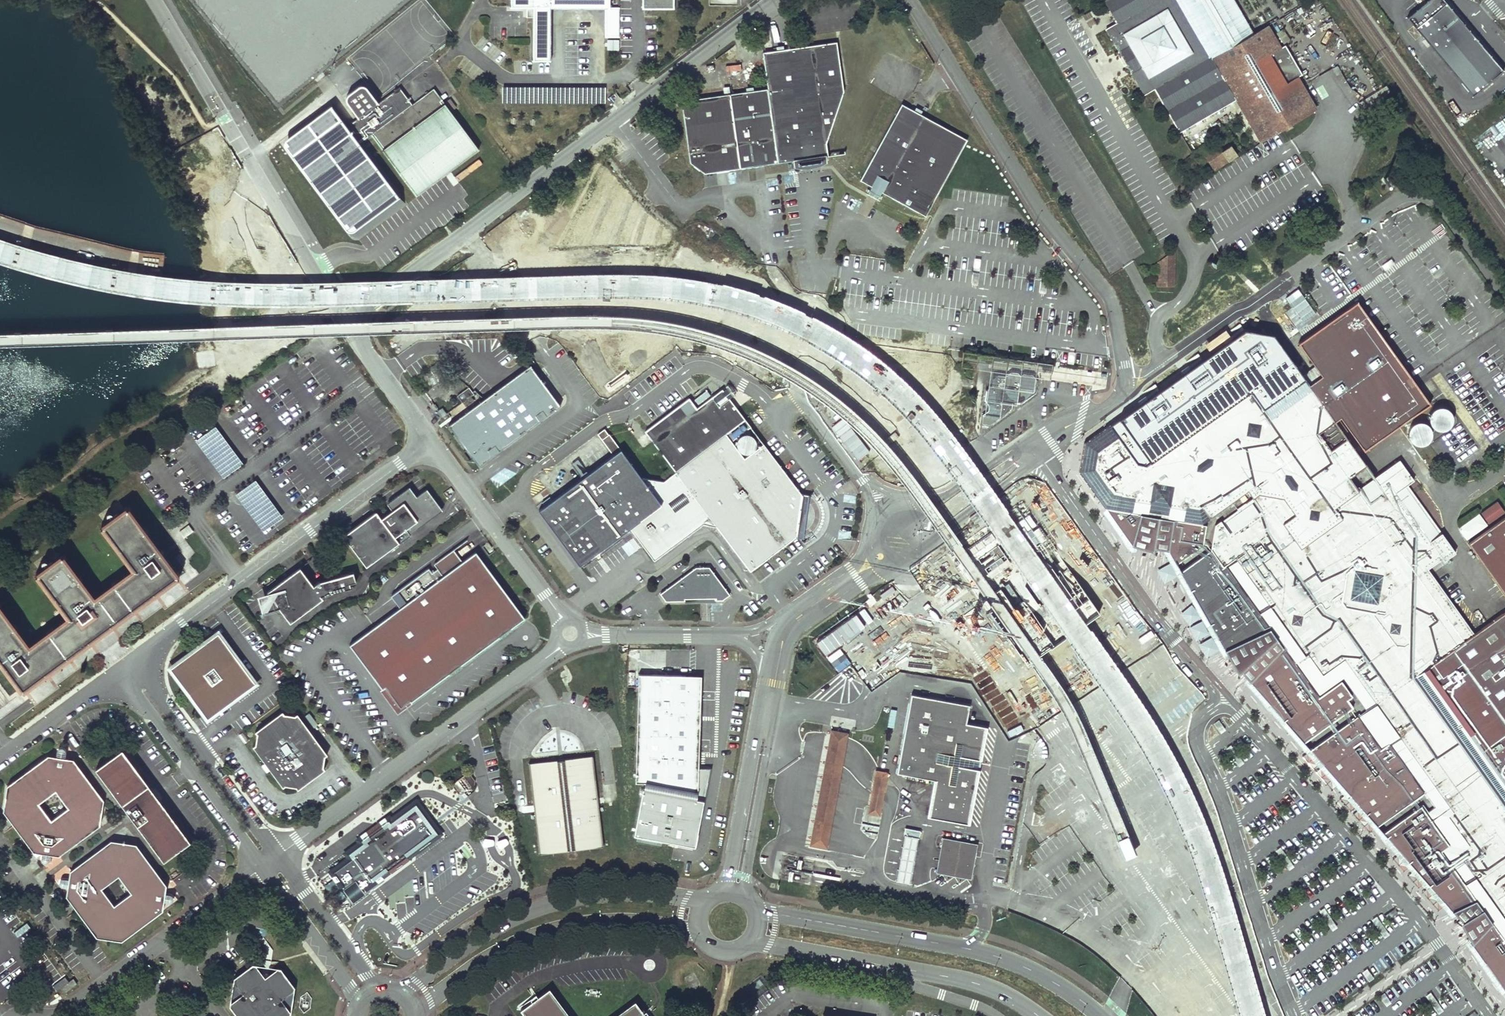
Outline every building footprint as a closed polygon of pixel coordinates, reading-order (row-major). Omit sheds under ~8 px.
[(511,7),(527,7),(527,18),(534,18),(533,61),(549,61),(550,7),(608,7),(609,7),(609,0),(511,0),(511,7)] [(643,9),(674,10),(674,0),(642,0),(643,9)] [(1254,33),(1234,0),(1103,0),(1117,23),(1106,29),(1145,94),(1156,88),(1181,131),(1240,98),(1228,79),(1226,80),(1212,57),(1254,33)] [(1503,70),(1443,0),(1428,0),(1401,22),(1409,34),(1416,29),(1473,95),(1503,70)] [(609,7),(608,7),(608,37),(618,37),(618,7),(609,7)] [(1266,11),(1269,22),(1275,20),(1272,9),(1266,11)] [(1280,47),(1267,25),(1254,33),(1212,57),(1226,80),(1228,79),(1240,98),(1244,107),(1242,108),(1261,141),(1316,109),(1298,77),(1303,74),(1286,44),(1280,47)] [(605,50),(618,51),(619,39),(606,38),(605,50)] [(728,96),(739,169),(826,156),(825,144),(842,93),(835,44),(761,54),(766,90),(728,96)] [(726,64),(726,77),(742,77),(742,64),(726,64)] [(1338,66),(1333,69),(1337,75),(1342,72),(1338,66)] [(357,239),(359,237),(403,205),(359,142),(370,134),(416,194),(479,148),(434,88),(412,104),(400,88),(380,102),(366,85),(364,84),(361,83),(358,84),(347,92),(345,95),(345,98),(346,101),(361,122),(350,130),(335,114),(291,147),(289,150),(289,153),(291,155),(351,236),(352,238),(354,239),(357,239)] [(605,85),(503,85),(503,103),(605,103),(605,85)] [(1396,98),(1390,88),(1361,104),(1367,115),(1396,98)] [(739,169),(728,96),(680,102),(688,164),(703,174),(739,169)] [(878,199),(881,194),(924,218),(962,149),(966,141),(900,106),(858,182),(869,188),(867,192),(878,199)] [(1237,155),(1225,137),(1195,157),(1197,160),(1187,167),(1191,172),(1207,161),(1214,171),(1237,155)] [(1173,285),(1173,250),(1157,262),(1157,285),(1173,285)] [(1321,376),(1309,385),(1306,382),(1304,378),(1301,374),(1273,334),(1244,329),(1110,425),(1085,443),(1080,471),(1105,506),(1106,508),(1134,544),(1142,511),(1156,514),(1173,516),(1168,550),(1176,563),(1181,571),(1190,589),(1193,595),(1202,610),(1210,626),(1213,630),(1221,645),(1226,651),(1273,627),(1279,636),(1286,645),(1268,663),(1251,681),(1256,686),(1286,719),(1297,730),(1306,741),(1325,763),(1347,789),(1360,805),(1383,831),(1388,837),(1452,908),(1455,911),(1477,900),(1486,911),(1494,922),(1472,944),(1504,987),(1504,611),(1501,614),(1474,633),(1468,625),(1438,584),(1432,576),(1428,569),(1442,558),(1444,560),(1455,552),(1441,533),(1439,534),(1405,486),(1414,480),(1399,459),(1374,477),(1377,481),(1360,493),(1354,484),(1349,477),(1366,465),(1353,447),(1335,421),(1340,418),(1364,451),(1430,404),(1357,301),(1298,343),(1314,365),(1321,376)] [(529,364),(521,371),(480,401),(448,425),(478,465),(485,460),(559,405),(529,364)] [(1314,365),(1301,374),(1304,378),(1306,382),(1309,385),(1321,376),(1314,365)] [(1005,374),(992,373),(990,386),(984,390),(983,399),(987,405),(987,409),(981,413),(980,424),(990,426),(1012,409),(1013,401),(1022,402),(1035,392),(1037,379),(1033,373),(1022,372),(1019,374),(1017,371),(1010,370),(1005,374)] [(468,387),(457,395),(462,402),(473,394),(468,387)] [(676,470),(744,419),(724,393),(721,389),(698,407),(687,399),(645,431),(676,470)] [(446,414),(442,407),(437,411),(442,417),(446,414)] [(1452,421),(1452,418),(1452,416),(1451,413),(1449,411),(1447,409),(1445,407),(1442,407),(1439,407),(1436,407),(1434,409),(1432,410),(1430,413),(1429,415),(1429,418),(1429,421),(1430,424),(1431,426),(1434,428),(1436,429),(1439,430),(1442,430),(1444,429),(1447,428),(1449,426),(1451,424),(1452,421)] [(801,492),(744,419),(676,470),(664,480),(641,478),(620,448),(620,449),(609,433),(608,434),(604,428),(597,433),(612,455),(538,509),(579,565),(630,527),(654,559),(702,523),(716,526),(750,570),(795,537),(802,538),(809,493),(801,492)] [(1424,444),(1427,442),(1429,440),(1430,437),(1431,434),(1430,431),(1429,428),(1427,425),(1425,423),(1422,422),(1419,422),(1415,422),(1412,424),(1410,426),(1408,428),(1407,432),(1407,435),(1408,438),(1410,441),(1412,443),(1415,444),(1418,445),(1421,445),(1424,444)] [(194,440),(223,478),(244,462),(215,424),(194,440)] [(255,478),(234,494),(263,531),(283,516),(255,478)] [(377,512),(344,536),(367,567),(399,543),(395,537),(406,529),(410,534),(443,510),(427,488),(417,496),(410,487),(388,503),(393,510),(387,514),(382,518),(377,512)] [(1498,502),(1460,530),(1466,539),(1504,511),(1498,502)] [(23,690),(32,682),(100,633),(164,585),(177,575),(127,509),(104,526),(136,569),(94,600),(63,557),(39,575),(71,618),(29,649),(0,609),(0,659),(23,690)] [(1142,511),(1134,544),(1168,550),(1170,539),(1173,516),(1156,514),(1142,511)] [(1468,543),(1504,595),(1504,517),(1468,543)] [(394,611),(349,645),(382,689),(385,687),(397,704),(400,707),(410,700),(411,702),(525,618),(476,551),(462,561),(453,549),(434,564),(437,569),(432,573),(428,568),(385,599),(394,611)] [(299,568),(268,592),(270,595),(279,607),(290,622),(321,598),(320,596),(351,587),(350,583),(356,581),(353,572),(319,581),(312,586),(299,568)] [(727,597),(707,570),(694,569),(659,595),(664,602),(720,602),(727,597)] [(279,607),(270,595),(266,598),(264,602),(263,605),(263,609),(264,612),(279,607)] [(1273,627),(1226,651),(1251,681),(1286,645),(1273,627)] [(218,633),(209,640),(225,642),(218,633)] [(225,642),(209,640),(200,648),(202,651),(193,658),(191,654),(181,662),(178,677),(187,688),(190,686),(197,696),(194,698),(202,709),(218,711),(228,704),(225,701),(230,697),(234,694),(237,697),(247,690),(249,674),(241,663),(237,666),(230,656),(233,653),(225,642)] [(202,651),(200,648),(191,654),(193,658),(202,651)] [(241,663),(233,653),(230,656),(237,666),(241,663)] [(178,677),(181,662),(172,668),(178,677)] [(694,670),(638,668),(632,779),(644,780),(634,835),(673,842),(695,846),(709,765),(697,762),(700,671),(694,670)] [(256,683),(249,674),(247,690),(256,683)] [(190,686),(187,688),(194,698),(197,696),(190,686)] [(382,689),(380,691),(392,708),(397,715),(412,704),(411,702),(410,700),(400,707),(397,704),(385,687),(382,689)] [(228,704),(237,697),(234,694),(230,697),(225,701),(228,704)] [(970,705),(911,694),(898,773),(937,780),(931,817),(969,824),(986,726),(967,723),(970,705)] [(209,718),(218,711),(202,709),(209,718)] [(284,711),(256,732),(256,742),(254,746),(266,762),(261,765),(264,769),(267,772),(271,769),(284,786),(287,784),(294,786),(296,789),(325,767),(322,765),(324,757),(326,754),(299,720),(295,715),(287,714),(284,711)] [(847,735),(829,732),(808,847),(827,850),(847,735)] [(7,785),(3,811),(34,852),(47,853),(60,855),(100,825),(102,799),(73,759),(65,758),(66,753),(65,750),(64,748),(62,748),(61,748),(59,748),(58,750),(57,752),(56,757),(48,755),(7,785)] [(122,749),(95,769),(164,861),(191,841),(157,795),(122,749)] [(592,755),(528,763),(539,854),(603,847),(592,755)] [(886,774),(874,772),(866,814),(878,816),(886,774)] [(470,774),(465,774),(453,783),(452,787),(457,794),(462,794),(474,785),(475,781),(470,774)] [(353,855),(348,859),(362,878),(372,871),(376,875),(380,871),(382,873),(388,868),(391,871),(411,856),(406,850),(435,829),(415,802),(390,821),(387,818),(381,822),(384,826),(371,834),(369,832),(363,837),(365,840),(351,850),(353,855)] [(922,831),(907,829),(898,882),(913,885),(922,831)] [(978,845),(945,839),(939,872),(972,878),(978,845)] [(69,881),(66,896),(97,937),(122,940),(161,912),(164,896),(167,885),(137,844),(111,840),(70,871),(69,881)] [(342,880),(342,883),(349,892),(352,894),(362,887),(362,884),(354,874),(351,874),(342,880)] [(1477,900),(1455,911),(1472,944),(1494,922),(1486,911),(1477,900)] [(1394,909),(1386,914),(1389,919),(1397,913),(1394,909)] [(230,1006),(235,1014),(238,1014),(238,1015),(289,1015),(290,1015),(294,987),(289,979),(285,979),(286,975),(281,968),(277,968),(270,974),(267,974),(263,973),(256,965),(253,964),(245,969),(245,973),(241,973),(233,979),(230,1006)] [(68,983),(60,988),(64,994),(72,988),(68,983)] [(521,1009),(525,1015),(571,1015),(550,988),(521,1009)] [(635,1001),(615,1015),(646,1015),(635,1001)]
